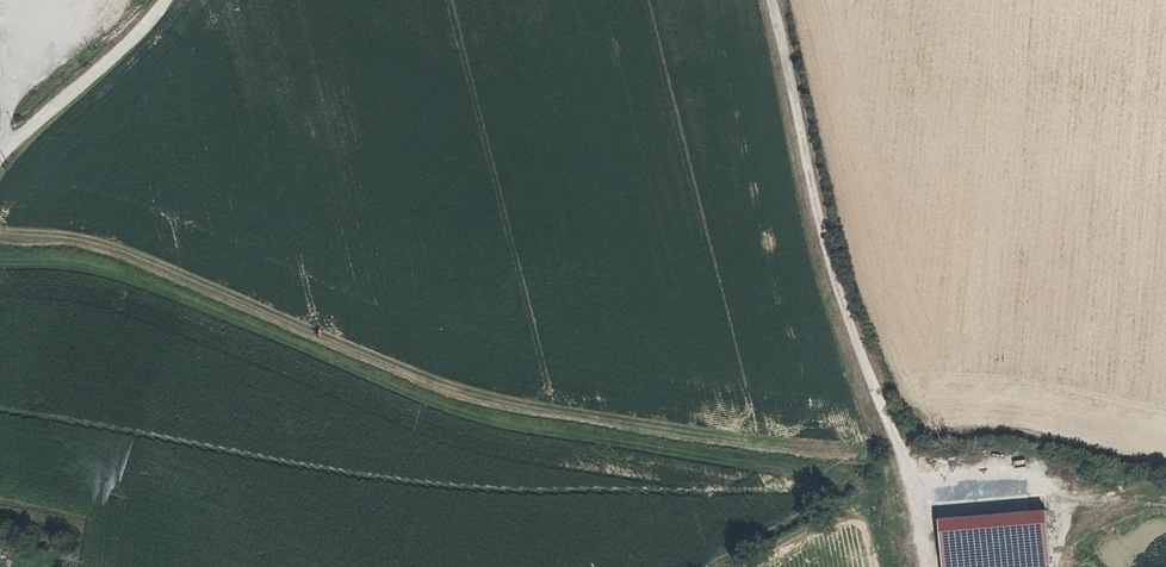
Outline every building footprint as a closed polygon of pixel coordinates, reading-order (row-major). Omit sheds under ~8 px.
[(886,483),(887,492),(903,490),(902,481),(886,483)] [(894,519),(906,516),(905,508),(892,511),(894,519)] [(937,518),(942,566),(1048,566),(1043,509),(937,518)]
